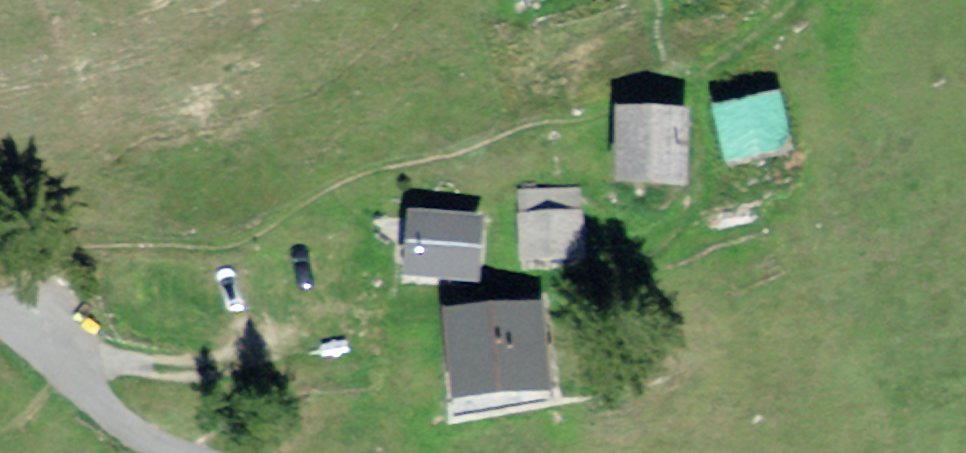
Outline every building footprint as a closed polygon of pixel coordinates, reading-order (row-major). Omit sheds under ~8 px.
[(516,9),(535,0),(511,0),(516,9)] [(781,89),(714,107),(730,166),(763,157),(797,148),(781,89)] [(650,108),(614,108),(612,186),(684,188),(686,109),(650,108)] [(577,182),(515,187),(522,265),(553,262),(584,259),(577,182)] [(485,213),(406,208),(404,246),(401,284),(480,289),(485,213)] [(492,308),(443,314),(454,398),(552,385),(541,301),(492,308)]
